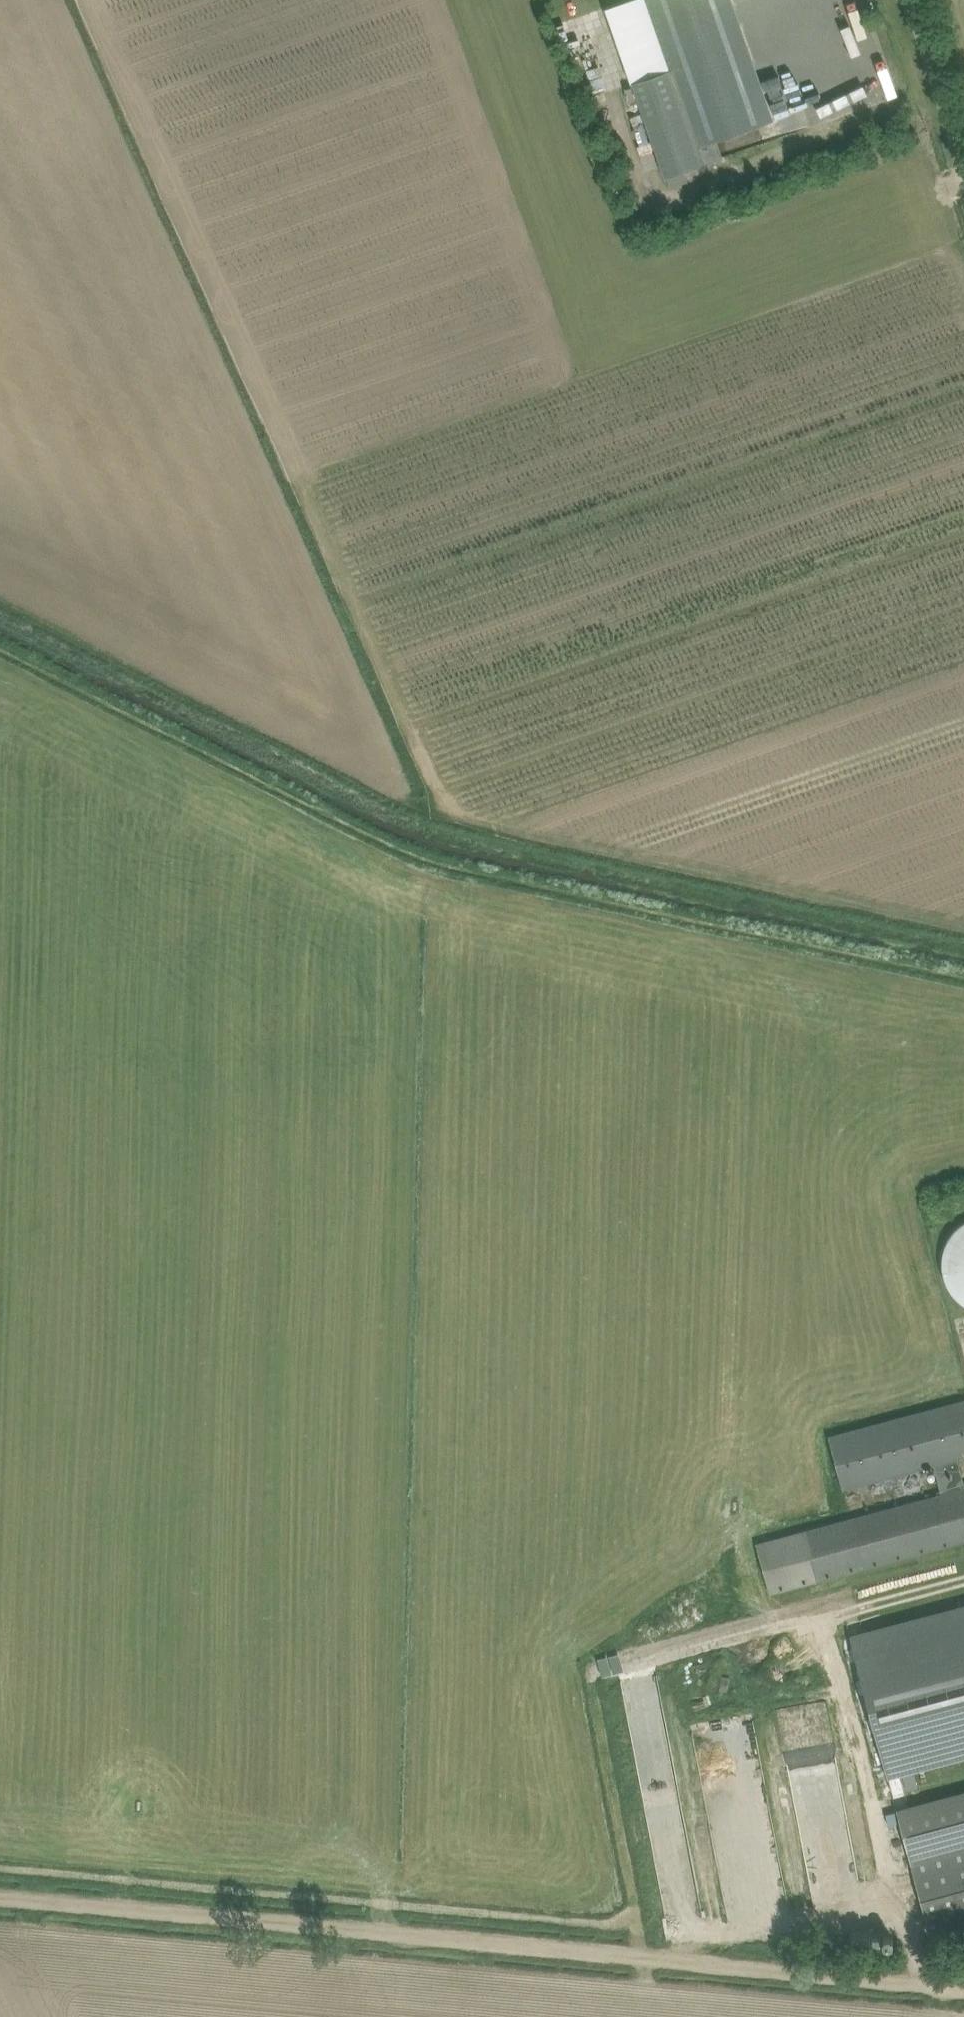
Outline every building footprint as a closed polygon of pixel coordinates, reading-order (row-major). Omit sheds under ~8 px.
[(667,177),(685,170),(715,160),(716,162),(723,160),(722,157),(723,157),(717,139),(774,119),(732,0),(648,0),(671,69),(634,82),(667,177)] [(631,117),(634,125),(643,122),(644,121),(642,113),(631,117)] [(959,1212),(950,1301),(963,1302),(963,1212),(959,1212)] [(769,1593),(770,1594),(963,1542),(963,1484),(957,1459),(963,1457),(963,1399),(828,1435),(843,1491),(933,1466),(940,1493),(756,1543),(769,1593)] [(963,1753),(963,1608),(852,1637),(851,1634),(850,1634),(888,1777),(889,1777),(888,1773),(902,1769),(907,1789),(917,1786),(912,1767),(963,1753)] [(894,1809),(906,1853),(928,1931),(963,1921),(963,1789),(894,1809)]
